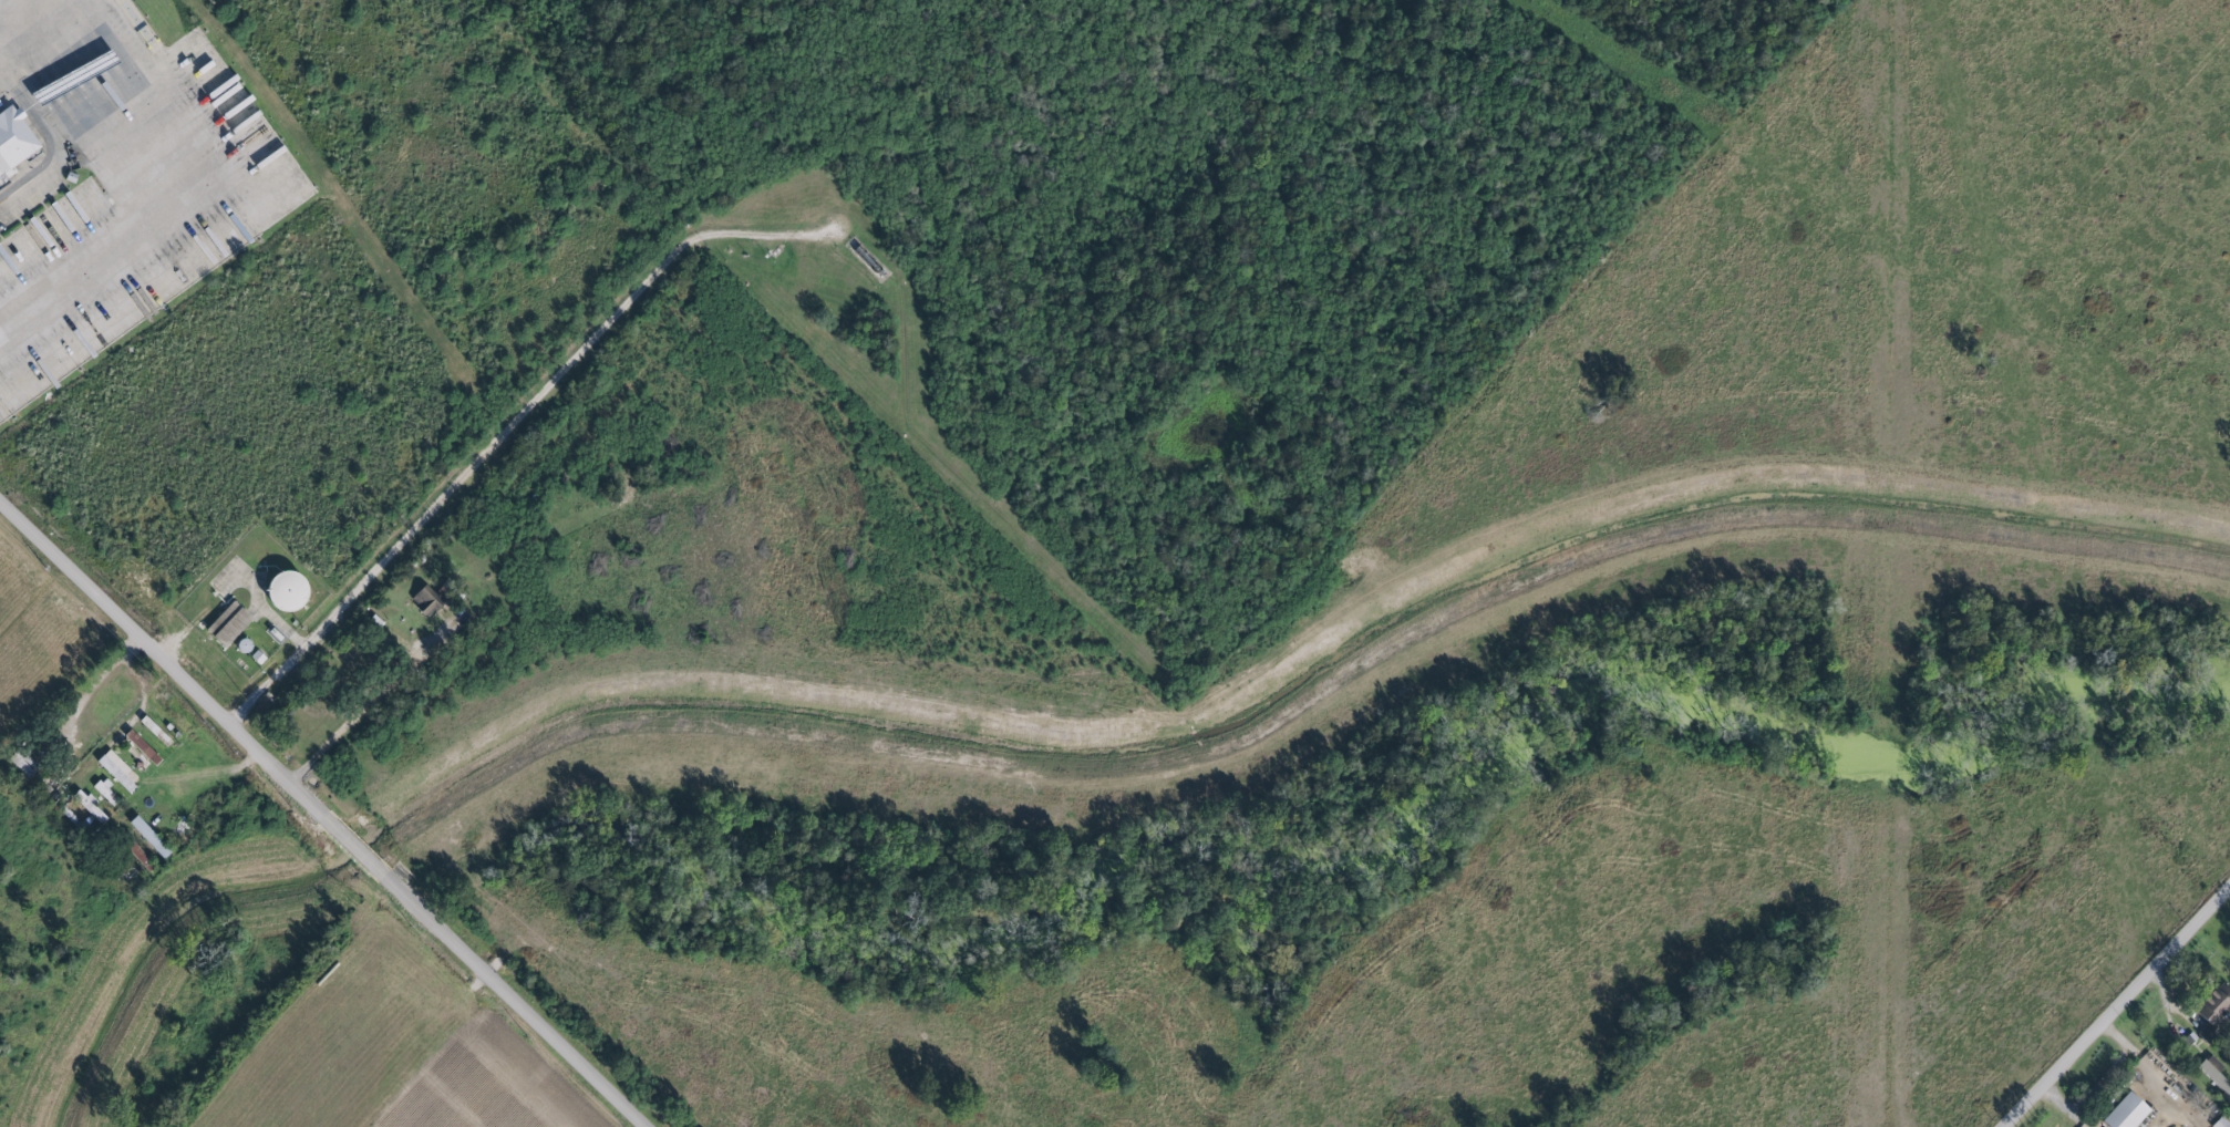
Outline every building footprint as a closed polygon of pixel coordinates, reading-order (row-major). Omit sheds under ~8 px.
[(114,65),(106,52),(30,95),(37,107),(114,65)] [(45,149),(16,105),(0,116),(0,180),(45,149)] [(285,608),(278,608),(271,606),(266,601),(261,596),(260,589),(261,581),(265,576),(269,571),(275,568),(281,568),(288,569),(293,571),(298,577),(300,582),(301,589),(300,596),(297,601),(291,606),(285,608)] [(409,603),(423,588),(433,598),(438,591),(446,599),(426,620),(409,603)] [(223,649),(203,632),(227,603),(246,620),(223,649)] [(120,736),(151,766),(158,759),(127,729),(120,736)] [(92,762),(126,795),(133,788),(98,755),(92,762)] [(99,780),(90,788),(109,808),(118,799),(99,780)] [(84,796),(82,797),(76,790),(70,796),(96,825),(104,818),(84,796)] [(125,823),(160,861),(169,853),(133,816),(125,823)] [(152,866),(128,841),(121,848),(145,873),(152,866)] [(2219,981),(2191,1011),(2205,1024),(2194,1035),(2205,1045),(2217,1032),(2213,1028),(2229,1009),(2229,991),(2219,981)] [(2209,1055),(2196,1067),(2227,1099),(2229,1096),(2229,1088),(2216,1073),(2221,1068),(2209,1055)] [(2124,1092),(2097,1122),(2102,1126),(2131,1126),(2145,1111),(2124,1092)] [(2219,1117),(2209,1126),(2229,1126),(2219,1117)]
